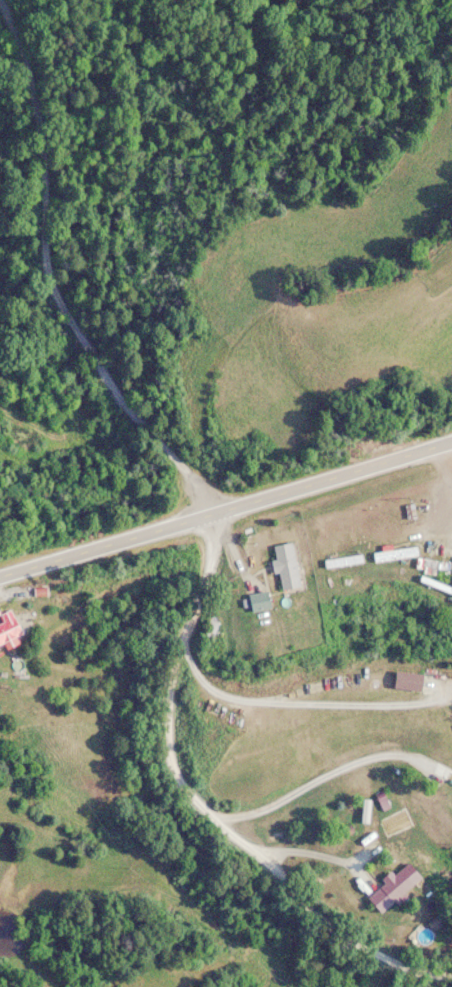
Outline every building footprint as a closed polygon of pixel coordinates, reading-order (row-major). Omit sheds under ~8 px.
[(275,548),(284,592),(304,588),(296,544),(275,548)] [(274,609),(269,591),(251,596),(255,614),(274,609)] [(14,612),(0,619),(0,648),(26,634),(14,612)] [(417,893),(405,870),(369,890),(381,912),(417,893)]
